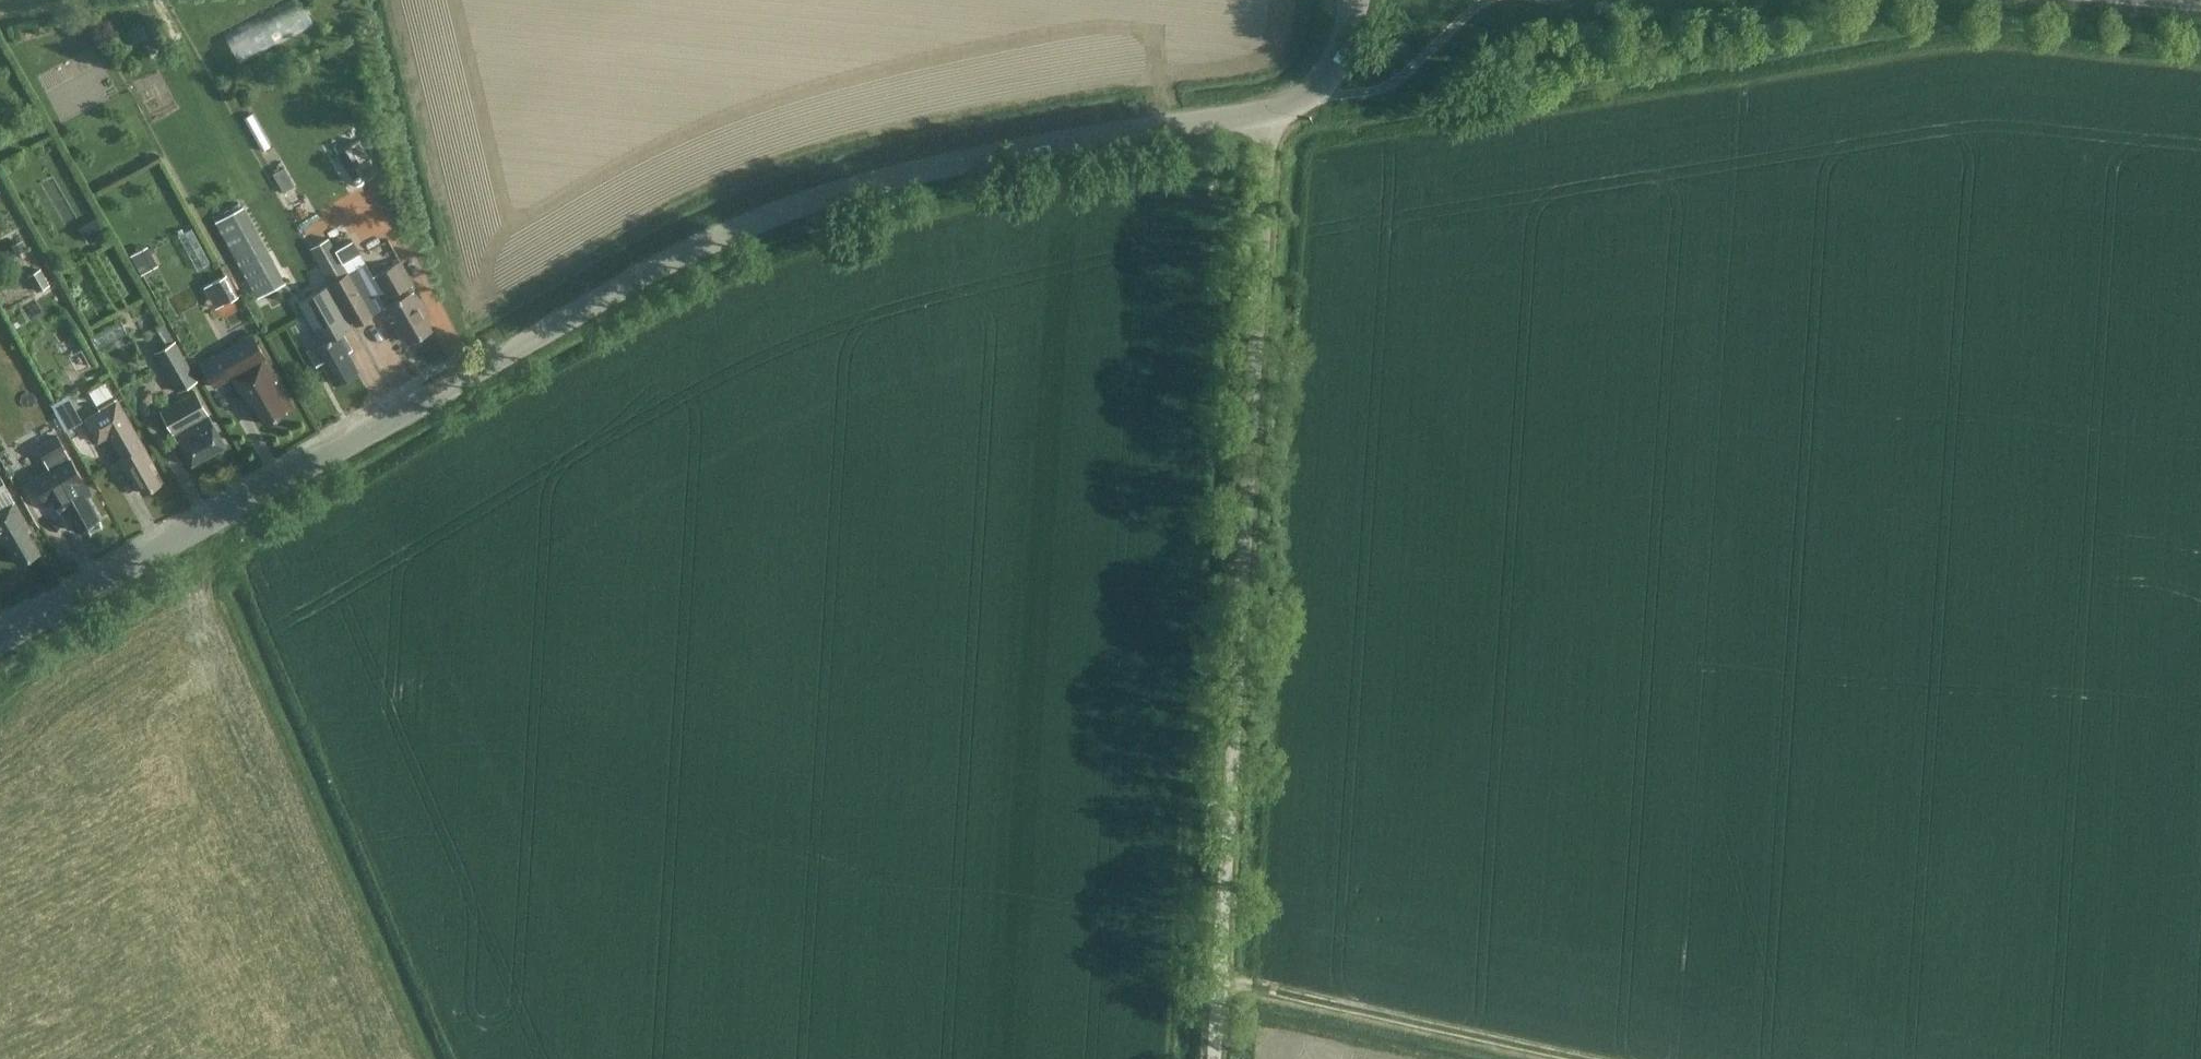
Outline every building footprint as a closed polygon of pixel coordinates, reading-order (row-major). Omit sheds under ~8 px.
[(248,61),(319,20),(308,0),(296,0),(234,36),(248,61)] [(272,173),(283,192),(295,185),(284,166),(272,173)] [(214,221),(257,299),(286,282),(242,205),(214,221)] [(88,243),(106,232),(97,217),(79,228),(88,243)] [(371,314),(347,272),(327,237),(309,247),(329,282),(353,325),(371,314)] [(147,246),(130,255),(141,274),(158,265),(147,246)] [(393,300),(383,306),(385,310),(391,320),(395,318),(408,341),(432,328),(422,309),(427,307),(422,300),(400,259),(378,271),(393,300)] [(36,291),(49,283),(40,268),(27,275),(36,291)] [(203,286),(215,308),(238,296),(226,273),(203,286)] [(353,325),(329,282),(297,301),(320,342),(308,349),(316,363),(321,360),(334,383),(357,370),(347,352),(353,349),(342,331),(353,325)] [(173,341),(162,322),(143,332),(147,338),(158,331),(166,346),(153,353),(176,392),(198,380),(175,339),(173,341)] [(251,401),(263,423),(292,406),(251,334),(201,363),(213,385),(230,375),(238,390),(240,389),(248,403),(251,401)] [(102,403),(120,396),(115,381),(97,388),(102,403)] [(161,410),(191,463),(224,445),(194,391),(161,410)] [(50,405),(65,431),(78,424),(63,398),(50,405)] [(150,461),(116,401),(84,419),(97,441),(110,434),(123,457),(119,459),(126,472),(130,471),(142,492),(158,483),(147,463),(150,461)] [(89,492),(69,457),(56,435),(36,447),(49,469),(32,479),(44,501),(52,496),(60,510),(64,508),(76,529),(97,516),(85,494),(89,492)] [(2,544),(5,542),(17,563),(38,550),(27,530),(30,529),(13,499),(12,499),(6,488),(0,477),(0,541),(2,544)]
